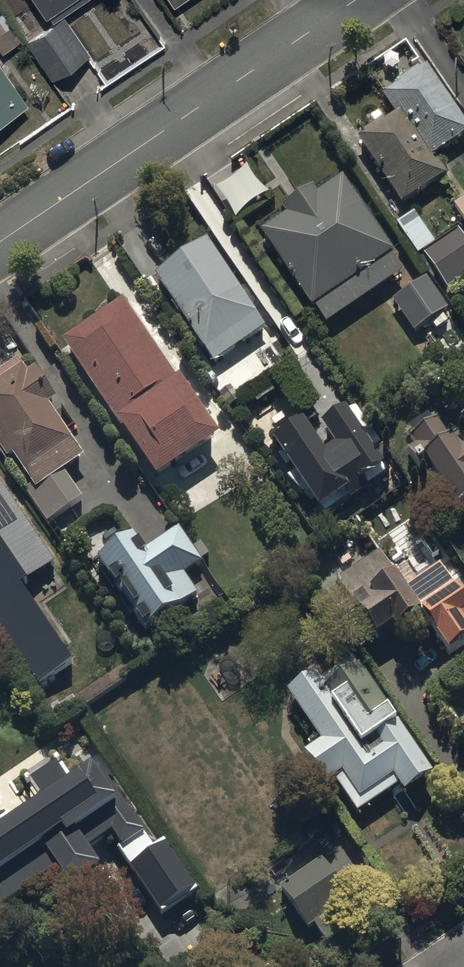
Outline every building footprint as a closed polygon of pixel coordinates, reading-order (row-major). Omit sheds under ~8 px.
[(51,18),(79,0),(39,0),(51,18)] [(175,9),(189,0),(169,0),(175,9)] [(6,55),(23,44),(2,13),(0,15),(0,46),(6,55)] [(66,17),(28,42),(56,84),(94,59),(66,17)] [(394,112),(358,136),(403,203),(446,174),(431,153),(463,131),(463,123),(423,62),(380,91),(394,112)] [(29,108),(0,64),(0,127),(29,108)] [(261,226),(325,321),(402,270),(338,174),(316,189),(311,181),(278,204),(283,211),(261,226)] [(463,217),(463,194),(453,202),(463,217)] [(395,221),(415,251),(433,239),(413,209),(395,221)] [(447,287),(463,276),(463,240),(455,227),(421,250),(447,287)] [(153,273),(214,363),(265,330),(204,240),(153,273)] [(393,297),(416,332),(449,310),(426,275),(393,297)] [(120,303),(67,338),(158,473),(211,438),(120,303)] [(44,401),(55,394),(35,365),(24,372),(18,363),(0,375),(0,434),(31,481),(23,487),(48,524),(84,499),(62,467),(80,455),(44,401)] [(338,436),(323,446),(304,418),(272,439),(322,514),(354,493),(369,483),(388,470),(343,403),(324,415),(338,436)] [(453,414),(463,429),(463,407),(453,414)] [(455,443),(434,413),(409,430),(456,499),(463,494),(463,437),(455,443)] [(19,581),(51,559),(0,483),(0,626),(39,684),(73,662),(19,581)] [(159,537),(143,547),(132,531),(95,556),(148,633),(185,609),(200,598),(183,572),(202,559),(178,524),(159,537)] [(377,641),(421,612),(449,654),(463,645),(463,597),(440,562),(403,586),(378,548),(334,577),(377,641)] [(333,777),(358,813),(428,766),(381,697),(346,646),(285,686),(320,738),(311,744),(302,750),(324,783),(333,777)] [(463,741),(463,723),(456,729),(463,741)] [(205,898),(168,844),(156,853),(100,770),(77,786),(64,767),(36,786),(48,803),(0,836),(0,910),(5,917),(64,878),(79,899),(109,879),(94,857),(113,844),(167,924),(205,898)] [(321,860),(276,890),(307,936),(314,931),(327,951),(356,932),(341,910),(350,903),(321,860)]
